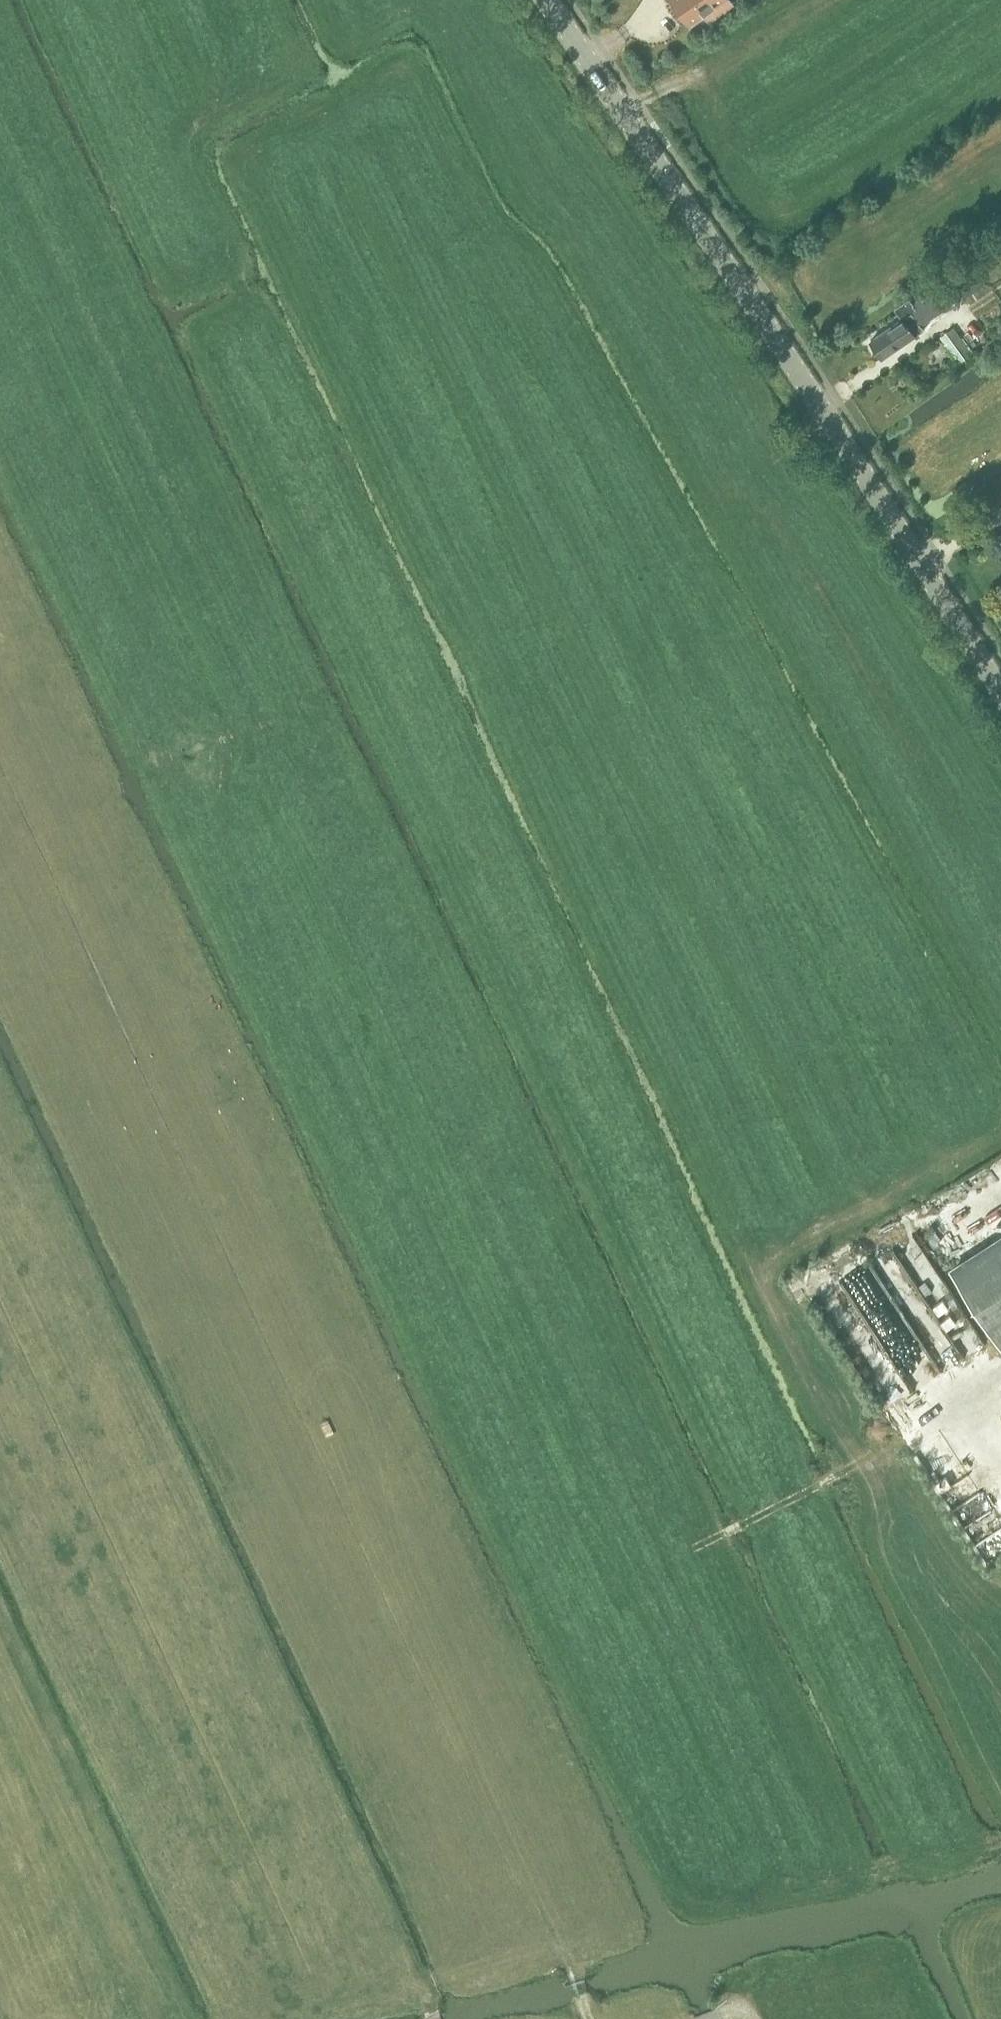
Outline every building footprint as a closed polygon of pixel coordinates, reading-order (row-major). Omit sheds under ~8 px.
[(690,21),(705,10),(711,19),(732,3),(730,0),(676,0),(690,21)] [(903,318),(871,340),(883,357),(924,329),(922,324),(951,304),(939,286),(913,305),(909,300),(897,308),(903,318)] [(956,329),(943,338),(961,361),(973,353),(956,329)] [(952,1271),(1000,1346),(1000,1240),(952,1271)]
